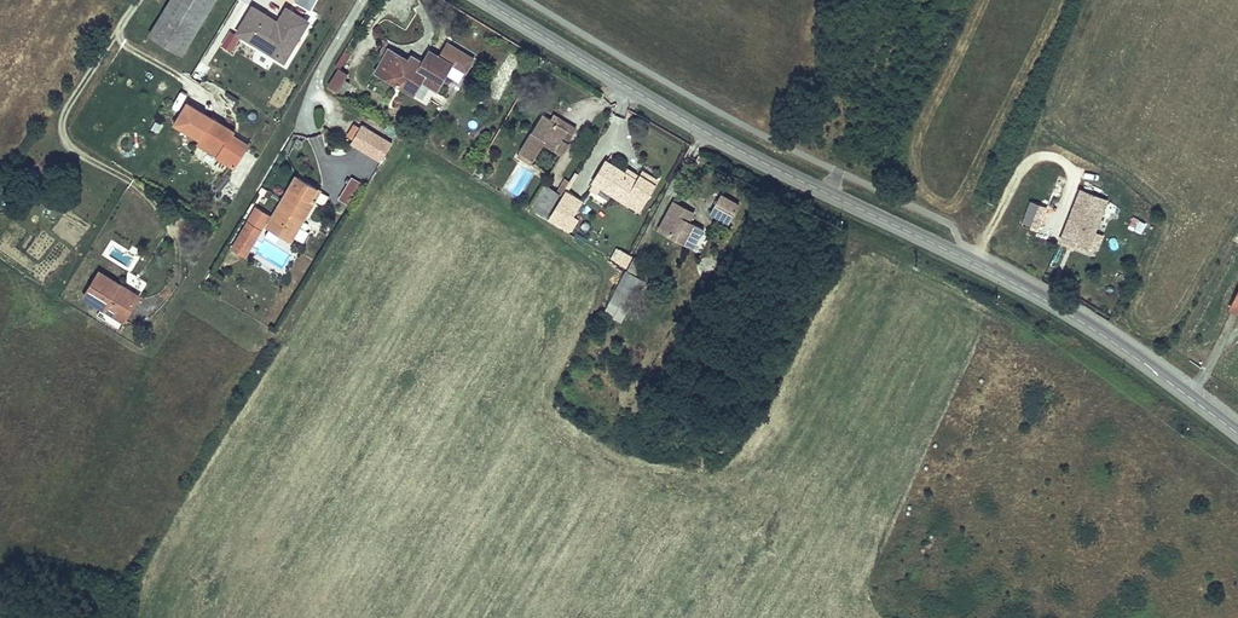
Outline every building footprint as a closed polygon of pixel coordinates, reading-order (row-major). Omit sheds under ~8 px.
[(215,0),(171,0),(150,35),(151,35),(181,54),(215,0)] [(294,2),(311,11),(317,0),(295,0),(294,2)] [(290,48),(306,22),(287,10),(279,24),(278,26),(274,24),(275,22),(253,9),(239,32),(279,56),(286,46),(290,48)] [(232,50),(239,37),(230,32),(222,45),(232,50)] [(181,54),(151,35),(148,40),(178,59),(181,54)] [(427,106),(452,64),(466,72),(474,59),(448,43),(440,56),(431,51),(424,62),(421,67),(409,60),(390,49),(389,49),(383,60),(374,75),(427,106)] [(284,59),(290,48),(286,46),(279,56),(284,59)] [(383,60),(389,49),(384,46),(378,57),(383,60)] [(421,67),(424,62),(412,55),(409,60),(421,67)] [(503,56),(488,97),(502,102),(517,62),(503,56)] [(338,91),(344,80),(348,74),(340,69),(329,86),(338,91)] [(343,95),(349,84),(344,80),(338,91),(343,95)] [(201,139),(213,119),(187,103),(175,123),(201,139)] [(577,129),(554,114),(551,119),(556,123),(559,125),(568,130),(562,139),(568,143),(577,129)] [(534,160),(544,143),(563,155),(570,144),(568,143),(562,139),(568,130),(559,125),(557,127),(554,125),(556,123),(551,119),(543,115),(520,152),(521,152),(533,160),(534,160)] [(246,148),(231,138),(234,131),(213,119),(201,139),(226,154),(222,160),(234,167),(246,148)] [(156,133),(161,125),(155,122),(151,129),(156,133)] [(361,124),(351,142),(383,161),(394,143),(361,124)] [(250,142),(234,131),(231,138),(246,148),(250,142)] [(226,154),(201,139),(197,145),(222,160),(226,154)] [(299,150),(303,141),(296,139),(292,148),(299,150)] [(533,160),(521,152),(518,156),(531,164),(533,160)] [(641,207),(657,180),(644,172),(640,177),(638,182),(626,174),(606,162),(594,183),(591,189),(597,192),(601,186),(625,201),(627,198),(641,207)] [(531,175),(520,168),(508,188),(519,195),(531,175)] [(640,177),(629,170),(626,174),(638,182),(640,177)] [(482,180),(484,175),(477,171),(474,175),(482,180)] [(303,219),(314,200),(311,198),(317,188),(297,177),(267,226),(288,239),(298,221),(295,219),(297,216),(300,217),(303,219)] [(349,204),(361,184),(351,179),(339,198),(349,204)] [(561,195),(569,182),(566,179),(557,193),(560,195),(561,195)] [(546,217),(560,195),(557,193),(543,184),(530,206),(546,217)] [(314,200),(320,191),(317,188),(311,198),(314,200)] [(1080,190),(1061,239),(1088,250),(1107,200),(1080,190)] [(565,228),(582,202),(566,192),(550,219),(565,228)] [(729,222),(739,205),(722,195),(715,207),(723,211),(720,217),(729,222)] [(641,207),(627,198),(625,201),(625,202),(639,210),(641,207)] [(689,222),(683,219),(688,210),(674,202),(659,229),(690,246),(699,228),(689,222)] [(1047,209),(1029,204),(1023,225),(1040,231),(1047,209)] [(720,217),(723,211),(715,207),(712,213),(720,217)] [(689,222),(693,213),(688,210),(683,219),(689,222)] [(291,240),(303,219),(300,217),(298,221),(288,239),(291,240)] [(262,224),(251,218),(248,223),(259,229),(262,224)] [(1148,226),(1134,218),(1129,227),(1142,235),(1148,226)] [(245,255),(260,230),(259,229),(248,223),(233,248),(245,255)] [(692,247),(702,229),(699,228),(690,246),(692,247)] [(616,262),(622,251),(617,248),(611,259),(616,262)] [(626,268),(632,256),(622,251),(616,262),(626,268)] [(639,270),(644,261),(635,257),(627,271),(636,276),(639,270)] [(647,275),(652,266),(644,261),(639,270),(647,275)] [(136,300),(116,288),(119,283),(100,272),(84,296),(124,321),(136,300)] [(634,299),(644,281),(626,272),(617,290),(631,298),(634,299)] [(139,296),(119,283),(116,288),(136,300),(139,296)] [(626,309),(631,298),(617,290),(612,301),(626,309)]
